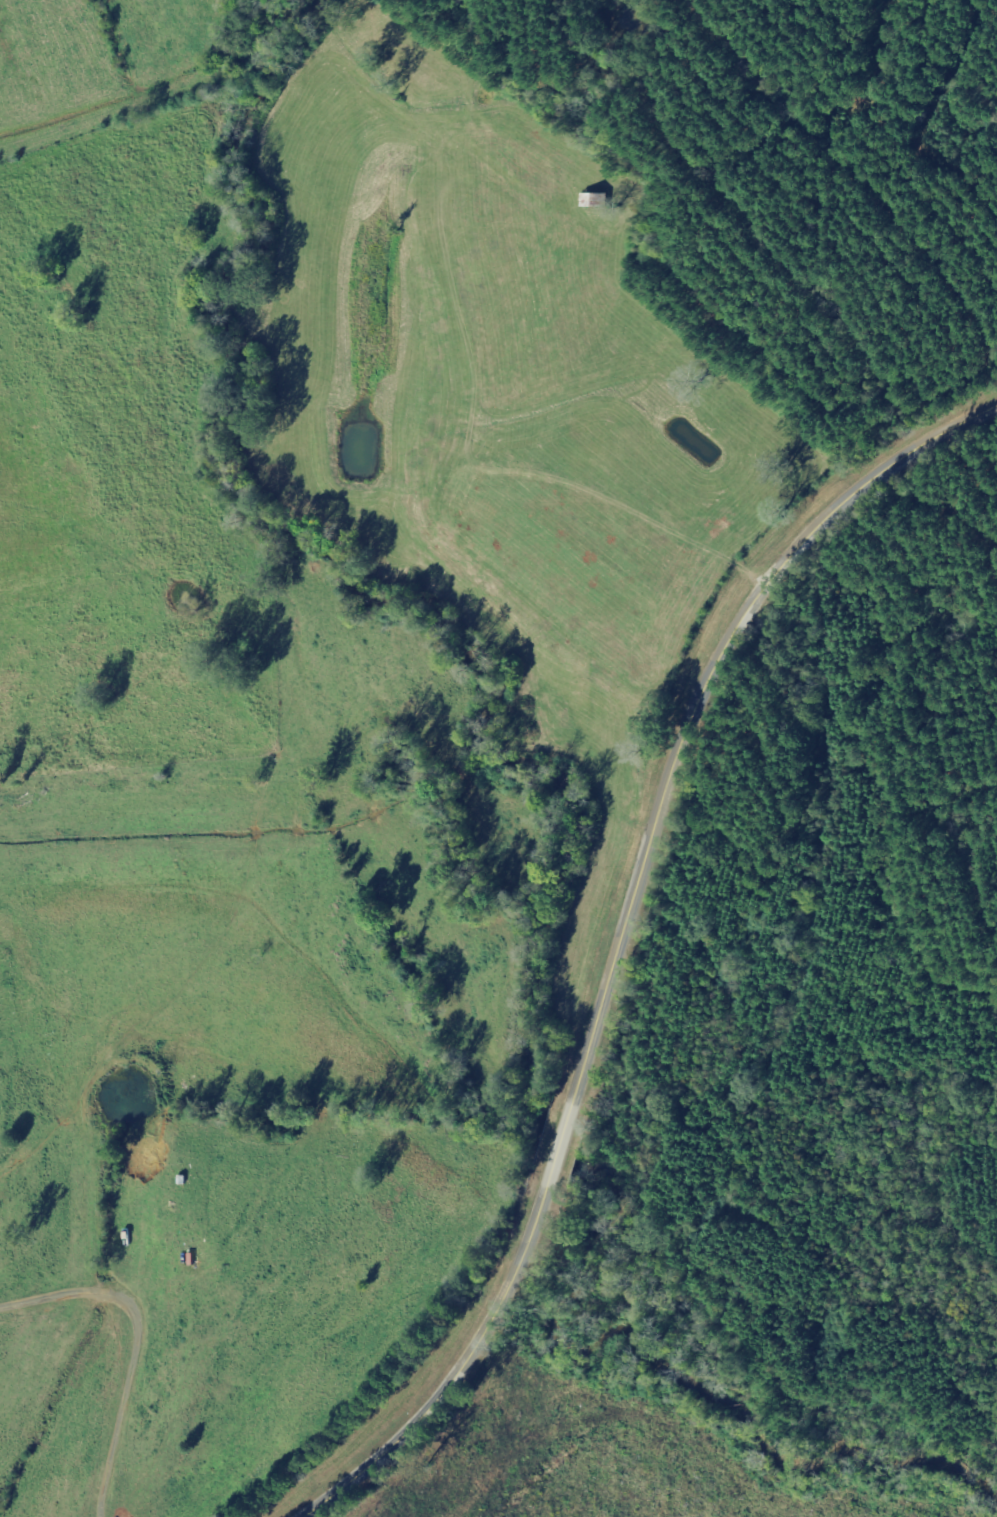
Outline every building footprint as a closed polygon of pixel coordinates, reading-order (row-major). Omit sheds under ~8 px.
[(581,208),(606,208),(606,195),(581,195),(581,208)]
